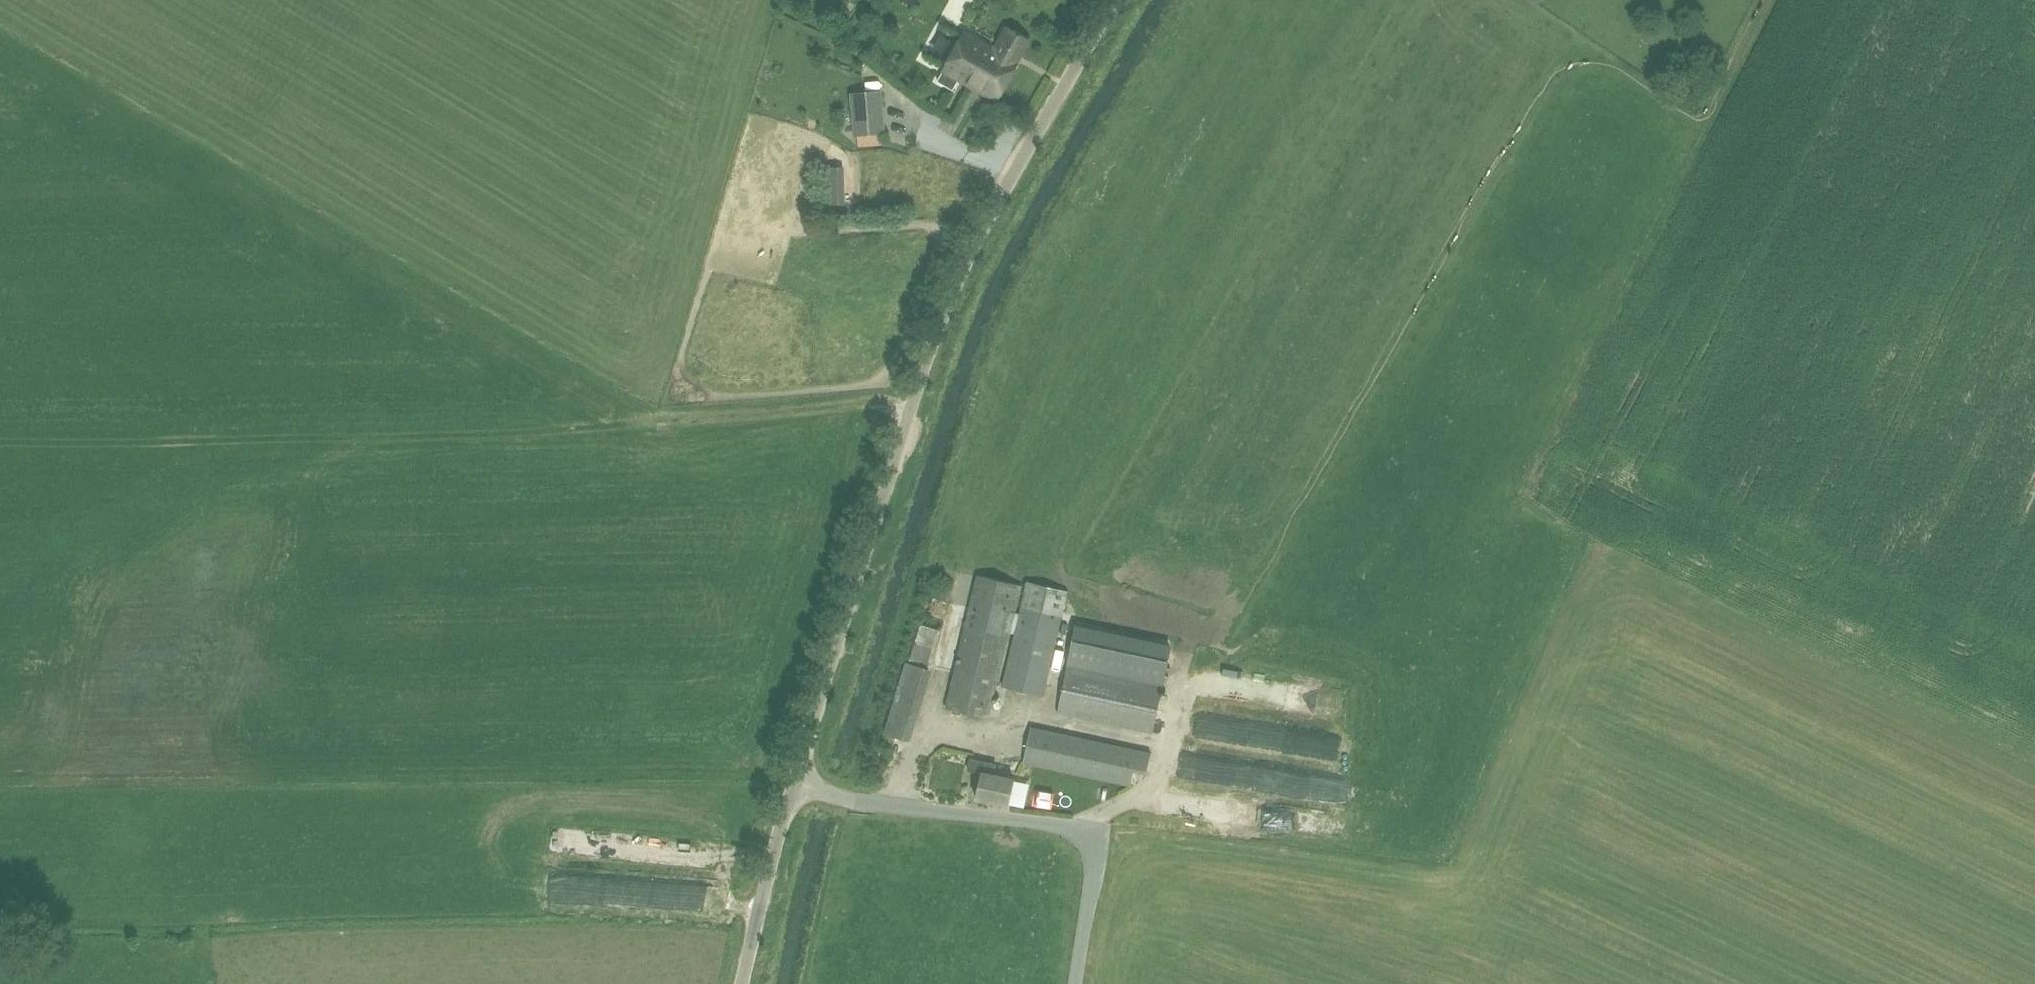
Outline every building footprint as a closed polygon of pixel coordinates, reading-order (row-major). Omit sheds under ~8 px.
[(1006,28),(994,50),(995,50),(974,89),(996,101),(1029,40),(1006,28)] [(994,50),(964,33),(943,72),(950,76),(944,86),(953,90),(958,80),(974,89),(995,50),(994,50)] [(854,135),(886,132),(882,93),(850,96),(854,135)] [(840,204),(839,173),(821,174),(822,205),(840,204)] [(1042,695),(1067,590),(1027,581),(1019,614),(1013,612),(1019,584),(978,574),(946,708),(988,717),(1006,639),(1009,640),(1011,633),(1015,634),(1003,686),(1042,695)] [(1068,664),(1058,711),(1153,731),(1163,683),(1171,645),(1075,626),(1067,663),(1068,664)] [(910,741),(913,731),(884,722),(881,732),(910,741)] [(1270,723),(1268,734),(1288,737),(1290,726),(1270,723)] [(1134,771),(1146,774),(1150,753),(1031,728),(1023,763),(1130,786),(1134,771)] [(993,775),(995,764),(970,759),(968,770),(981,773),(976,800),(1008,807),(1013,779),(993,775)]
